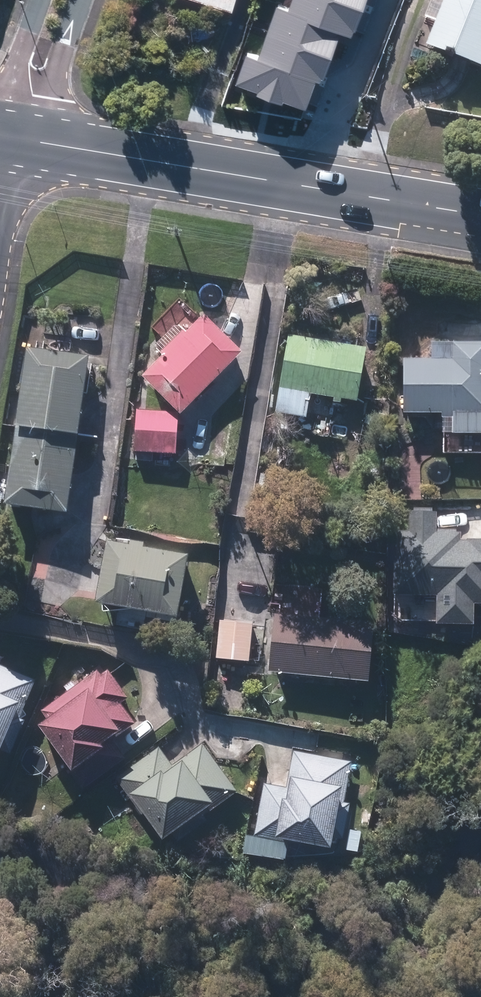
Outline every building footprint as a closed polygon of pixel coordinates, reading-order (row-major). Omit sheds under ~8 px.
[(231,11),(234,0),(194,0),(231,11)] [(285,13),(277,10),(258,59),(248,55),(236,85),(310,113),(341,34),(353,39),(368,0),(290,0),(285,13)] [(426,47),(480,69),(480,0),(444,0),(426,47)] [(142,380),(180,417),(240,355),(203,319),(142,380)] [(365,350),(288,336),(275,412),(304,417),(308,395),(356,403),(365,350)] [(402,415),(453,415),(453,435),(480,435),(480,345),(433,345),(433,362),(403,362),(402,415)] [(6,506),(66,514),(88,359),(27,351),(6,506)] [(137,413),(134,453),(174,456),(177,416),(137,413)] [(393,596),(436,597),(435,624),(471,624),(471,605),(480,606),(480,542),(459,542),(459,535),(436,534),(436,514),(411,514),(410,533),(394,533),(393,596)] [(107,544),(96,604),(174,618),(185,559),(107,544)] [(275,617),(269,672),(365,682),(371,627),(275,617)] [(251,626),(220,623),(216,658),(247,662),(251,626)] [(0,666),(0,748),(13,717),(19,719),(35,681),(0,666)] [(37,728),(82,790),(125,760),(111,740),(134,724),(120,705),(126,701),(106,673),(100,677),(98,673),(42,713),(48,720),(37,728)] [(117,780),(162,841),(211,804),(213,808),(235,792),(201,746),(172,767),(159,749),(117,780)] [(264,786),(255,837),(328,850),(331,835),(341,837),(347,804),(344,803),(352,763),(294,752),(287,790),(264,786)]
